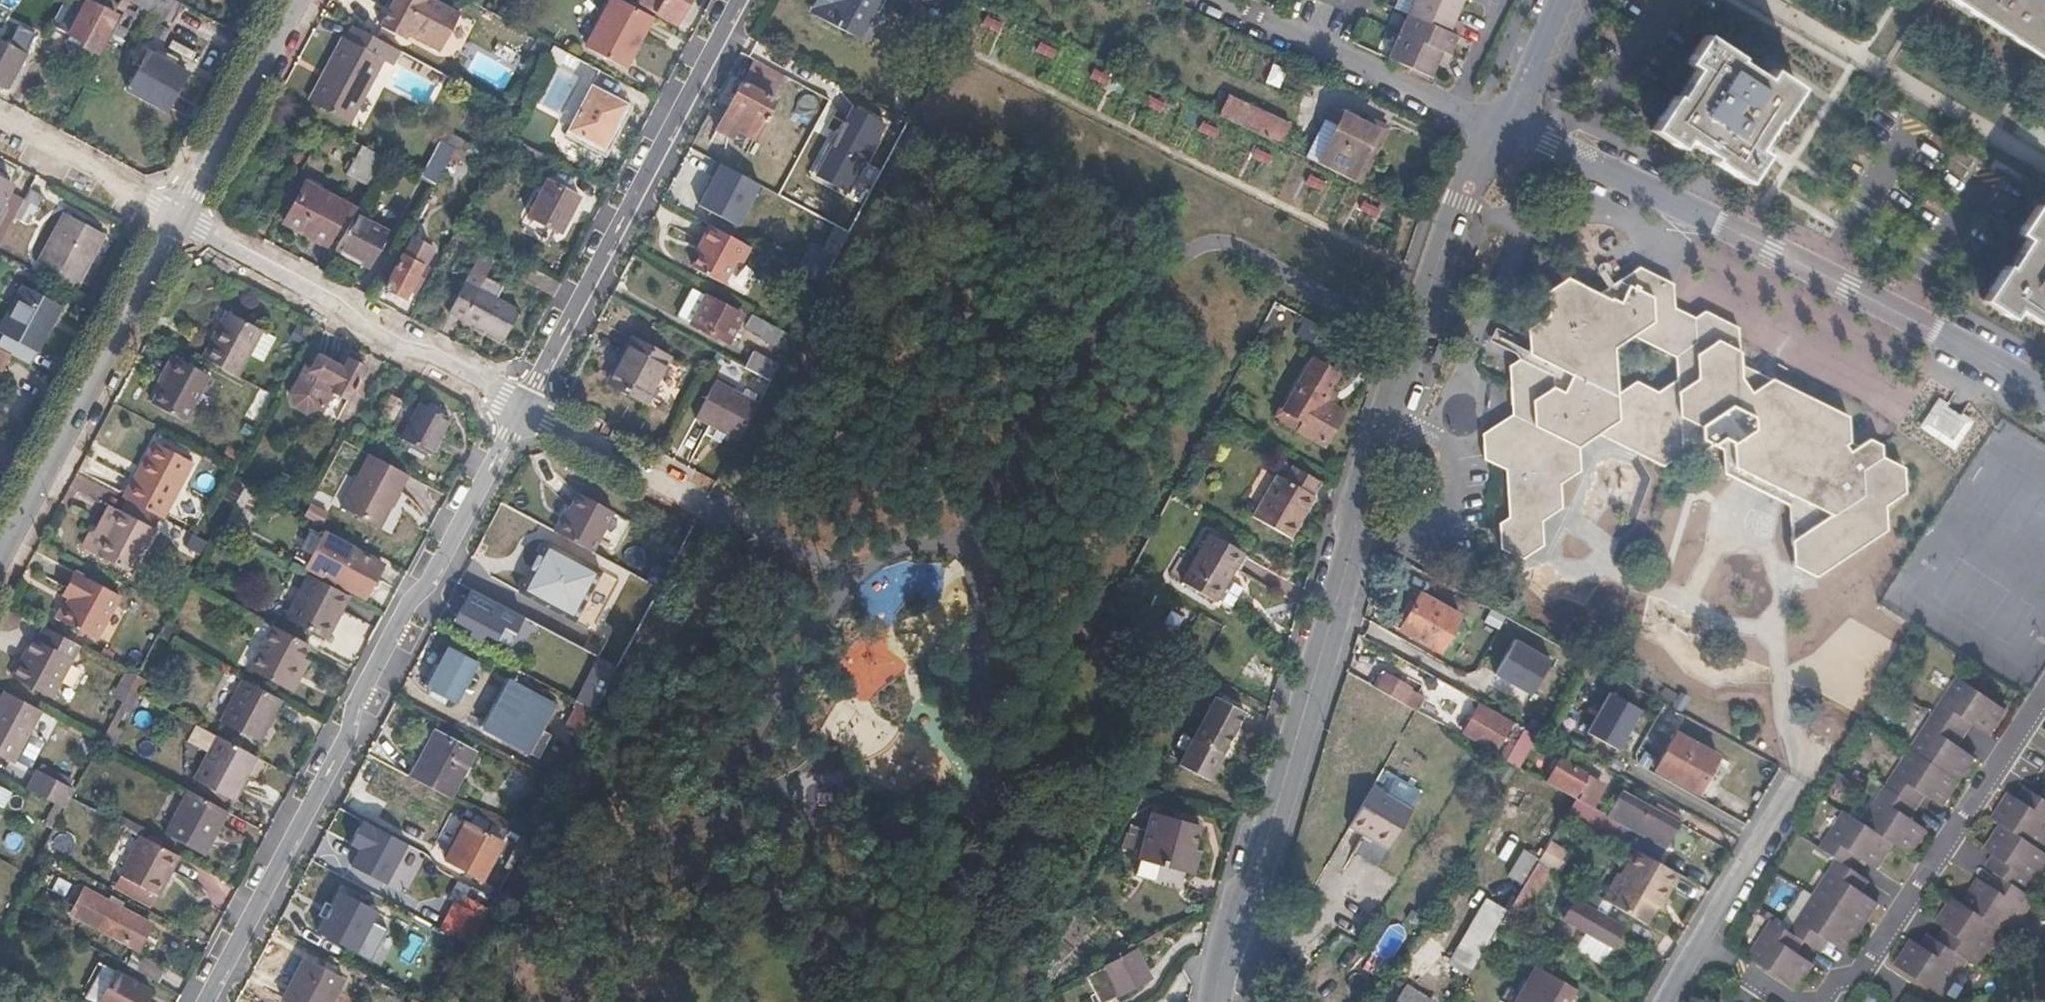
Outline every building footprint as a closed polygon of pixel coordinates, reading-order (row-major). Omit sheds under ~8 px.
[(59,30),(73,36),(75,32),(87,39),(82,49),(96,56),(116,18),(91,4),(93,0),(76,0),(59,30)] [(183,5),(173,0),(132,0),(110,42),(120,48),(143,5),(175,22),(183,5)] [(453,8),(439,0),(396,0),(380,28),(407,43),(411,35),(442,52),(463,14),(453,8)] [(586,49),(591,52),(618,0),(612,0),(586,49)] [(652,18),(651,17),(620,0),(618,0),(591,52),(624,70),(652,18)] [(652,18),(676,30),(691,0),(642,0),(641,3),(655,10),(651,17),(652,18)] [(817,16),(861,39),(882,0),(825,0),(817,16)] [(1339,0),(1324,0),(1322,4),(1334,10),(1339,0)] [(1355,0),(1339,0),(1334,10),(1348,16),(1355,0)] [(1444,0),(1415,0),(1408,17),(1459,41),(1465,27),(1455,23),(1462,8),(1444,0)] [(2027,46),(2039,54),(2044,45),(2044,0),(1957,0),(2027,46)] [(0,5),(0,25),(8,8),(0,5)] [(1400,35),(1452,58),(1459,41),(1408,17),(1400,35)] [(35,36),(45,42),(52,29),(42,24),(35,36)] [(355,28),(350,39),(345,36),(327,68),(332,71),(326,82),(361,100),(383,60),(393,66),(400,53),(355,28)] [(1702,32),(1684,59),(1691,64),(1677,87),(1675,86),(1649,128),(1677,146),(1683,137),(1711,156),(1710,158),(1744,179),(1760,151),(1753,147),(1767,123),(1770,125),(1794,85),(1767,67),(1762,74),(1737,58),(1738,56),(1702,32)] [(1400,35),(1388,61),(1432,81),(1439,66),(1447,69),(1452,58),(1400,35)] [(9,89),(28,52),(14,45),(11,50),(0,44),(0,84),(9,89)] [(131,91),(169,112),(190,74),(152,53),(131,91)] [(609,92),(616,80),(587,64),(580,78),(609,92)] [(742,85),(719,130),(753,148),(776,103),(771,100),(776,90),(750,76),(745,87),(742,85)] [(606,150),(628,108),(579,80),(557,124),(606,150)] [(349,124),(361,100),(326,82),(314,105),(349,124)] [(1229,98),(1218,118),(1281,147),(1290,128),(1229,98)] [(1362,116),(1335,102),(1324,126),(1322,155),(1362,175),(1385,127),(1362,116)] [(1362,175),(1322,155),(1324,126),(1308,160),(1358,185),(1362,175)] [(442,176),(456,151),(441,143),(427,169),(442,176)] [(371,188),(385,162),(361,149),(347,176),(371,188)] [(12,187),(0,181),(0,221),(5,210),(1,208),(12,187)] [(548,182),(530,217),(561,234),(579,198),(548,182)] [(333,239),(341,244),(356,216),(358,212),(306,184),(288,218),(304,227),(300,234),(327,249),(333,239)] [(45,197),(32,190),(29,196),(18,215),(32,222),(45,197)] [(2035,202),(2015,232),(2021,236),(2005,262),(2003,262),(1980,298),(2009,318),(2016,308),(2043,327),(2043,328),(2044,330),(2044,209),(2035,202)] [(66,215),(42,259),(79,279),(103,235),(66,215)] [(390,234),(356,216),(341,244),(337,251),(371,270),(390,234)] [(288,218),(285,225),(300,234),(304,227),(288,218)] [(747,262),(755,247),(714,225),(706,241),(710,243),(698,267),(728,284),(740,259),(747,262)] [(413,240),(386,291),(404,301),(411,287),(418,291),(428,271),(425,270),(434,252),(413,240)] [(453,315),(474,275),(472,273),(450,313),(453,315)] [(480,287),(484,280),(474,275),(453,315),(503,342),(520,309),(480,287)] [(1537,527),(1558,513),(1555,489),(1575,477),(1573,454),(1594,441),(1658,471),(1678,456),(1689,462),(1707,448),(1717,454),(1719,477),(1784,509),(1789,570),(1811,581),(1878,533),(1875,510),(1896,497),(1894,473),(1873,465),(1870,450),(1859,446),(1848,455),(1837,449),(1837,424),(1729,378),(1723,341),(1688,325),(1676,334),(1654,323),(1652,301),(1617,285),(1579,313),(1541,297),(1524,310),(1527,335),(1506,349),(1509,371),(1488,387),(1490,434),(1472,436),(1475,463),(1499,473),(1505,519),(1494,528),(1497,551),(1518,562),(1539,548),(1537,527)] [(10,354),(31,365),(61,309),(24,288),(0,331),(0,349),(10,354)] [(695,326),(695,327),(729,347),(745,318),(695,290),(680,318),(695,326)] [(763,337),(789,351),(797,334),(757,313),(749,326),(765,335),(763,337)] [(213,338),(201,359),(240,380),(250,360),(266,368),(280,340),(230,315),(217,340),(213,338)] [(1326,351),(1334,336),(1311,324),(1304,339),(1326,351)] [(633,337),(609,383),(645,404),(670,357),(633,337)] [(10,354),(0,349),(0,370),(2,371),(10,354)] [(748,369),(772,382),(781,365),(757,351),(748,369)] [(1318,356),(1279,422),(1325,450),(1344,417),(1335,412),(1337,408),(1331,405),(1332,403),(1327,401),(1335,388),(1332,386),(1342,370),(1318,356)] [(174,357),(166,373),(169,374),(153,405),(187,422),(210,377),(174,357)] [(285,388),(270,415),(273,428),(285,433),(299,431),(315,440),(327,418),(338,424),(360,380),(337,367),(324,390),(299,376),(290,391),(285,388)] [(739,444),(753,417),(760,405),(719,384),(698,421),(739,444)] [(421,406),(405,435),(432,449),(447,421),(421,406)] [(1952,440),(1962,422),(1938,409),(1928,426),(1952,440)] [(125,499),(162,519),(164,520),(193,464),(160,445),(142,480),(136,478),(125,499)] [(380,532),(408,477),(370,457),(341,511),(380,532)] [(1312,502),(1305,498),(1314,486),(1290,470),(1282,483),(1274,477),(1248,519),(1280,540),(1297,515),(1301,518),(1312,502)] [(252,533),(271,499),(259,493),(240,526),(252,533)] [(577,494),(555,533),(591,552),(612,512),(577,494)] [(156,529),(162,519),(125,499),(120,510),(156,529)] [(120,510),(97,554),(131,574),(156,529),(120,510)] [(325,535),(306,569),(365,601),(383,567),(325,535)] [(1213,542),(1187,591),(1219,609),(1246,560),(1213,542)] [(591,617),(609,582),(570,561),(552,596),(591,617)] [(77,572),(68,588),(76,592),(61,620),(99,641),(122,597),(77,572)] [(341,615),(350,599),(308,577),(285,620),(322,640),(337,613),(341,615)] [(1423,593),(1402,630),(1442,651),(1462,615),(1423,593)] [(501,650),(521,615),(483,595),(467,627),(479,633),(477,637),(501,650)] [(639,598),(606,661),(609,662),(619,669),(653,605),(639,598)] [(298,659),(305,646),(268,626),(245,670),(286,691),(302,661),(298,659)] [(51,702),(80,645),(50,629),(43,642),(34,637),(12,680),(51,702)] [(1550,661),(1513,641),(1491,679),(1527,701),(1550,661)] [(456,704),(477,664),(452,651),(432,690),(456,704)] [(585,708),(596,713),(619,669),(609,662),(585,708)] [(1927,706),(1957,726),(1963,716),(1980,728),(1997,702),(1950,671),(1927,706)] [(1386,675),(1377,691),(1405,707),(1413,691),(1386,675)] [(255,742),(277,700),(239,680),(217,721),(255,742)] [(530,753),(555,705),(514,683),(489,732),(530,753)] [(44,711),(7,691),(0,704),(0,755),(16,763),(44,711)] [(1636,713),(1605,695),(1583,736),(1614,753),(1636,713)] [(1246,720),(1218,702),(1187,753),(1218,768),(1246,720)] [(1903,741),(1950,772),(1967,747),(1950,736),(1957,726),(1927,706),(1903,741)] [(1498,755),(1513,726),(1482,709),(1466,738),(1498,755)] [(562,744),(575,752),(593,718),(580,711),(562,744)] [(452,799),(477,753),(434,730),(410,776),(452,799)] [(1526,760),(1537,740),(1526,733),(1514,754),(1526,760)] [(1699,799),(1720,759),(1678,736),(1657,775),(1699,799)] [(234,803),(258,760),(217,738),(194,783),(234,803)] [(1950,772),(1903,741),(1880,776),(1909,796),(1915,786),(1933,798),(1950,772)] [(1207,786),(1218,768),(1187,753),(1178,769),(1207,786)] [(1514,754),(1508,764),(1520,771),(1526,760),(1514,754)] [(1589,809),(1605,783),(1564,761),(1549,787),(1579,804),(1589,809)] [(30,787),(68,808),(72,800),(78,789),(41,768),(30,787)] [(1855,812),(1884,832),(1902,844),(1918,818),(1902,807),(1909,796),(1880,776),(1855,812)] [(1605,783),(1589,809),(1598,814),(1613,788),(1605,783)] [(1340,825),(1376,847),(1400,807),(1365,785),(1340,825)] [(500,820),(512,797),(494,787),(481,810),(500,820)] [(1991,828),(2025,851),(2044,824),(2044,813),(2015,792),(2008,802),(1997,794),(1979,820),(1991,828)] [(204,858),(229,814),(189,793),(165,837),(204,858)] [(1671,847),(1684,825),(1624,793),(1612,814),(1671,847)] [(512,797),(500,820),(512,827),(516,821),(523,825),(532,808),(512,797)] [(1868,857),(1884,832),(1855,812),(1837,800),(1813,835),(1831,847),(1842,855),(1849,845),(1868,857)] [(470,817),(450,855),(485,874),(505,837),(470,817)] [(1154,817),(1135,879),(1189,894),(1200,858),(1196,857),(1204,830),(1154,817)] [(1505,872),(1529,886),(1536,875),(1540,868),(1559,836),(1535,822),(1505,872)] [(2038,861),(2025,851),(1991,828),(1975,854),(1985,861),(1977,874),(1987,882),(2012,898),(2038,861)] [(155,898),(177,857),(139,837),(116,877),(155,898)] [(1860,867),(1842,855),(1831,847),(1806,883),(1853,916),(1871,890),(1853,878),(1860,867)] [(1658,906),(1675,875),(1632,850),(1602,902),(1643,924),(1655,903),(1658,906)] [(1549,883),(1554,876),(1540,868),(1536,875),(1541,878),(1549,883)] [(1536,875),(1529,886),(1535,890),(1541,878),(1536,875)] [(2023,905),(2012,898),(1987,882),(1979,893),(1969,886),(1951,912),(1987,937),(1997,944),(2023,905)] [(1783,918),(1805,933),(1813,938),(1819,929),(1836,941),(1853,916),(1806,883),(1783,918)] [(139,950),(151,927),(85,891),(73,913),(139,950)] [(365,959),(386,916),(343,894),(321,935),(365,959)] [(1553,907),(1558,898),(1552,894),(1547,903),(1553,907)] [(441,930),(472,946),(482,927),(491,910),(470,898),(465,908),(455,903),(441,930)] [(1536,905),(1523,898),(1511,916),(1525,924),(1536,905)] [(1962,974),(1987,937),(1951,912),(1939,904),(1922,929),(1934,938),(1926,950),(1949,966),(1962,974)] [(1568,922),(1615,949),(1625,930),(1579,905),(1568,922)] [(1797,944),(1805,933),(1783,918),(1776,913),(1752,948),(1798,979),(1814,956),(1797,944)] [(1949,966),(1926,950),(1914,942),(1904,955),(1892,946),(1876,970),(1921,1001),(1925,1001),(1949,966)] [(1101,1001),(1126,1001),(1154,986),(1136,955),(1089,982),(1101,1001)] [(144,959),(136,973),(158,985),(166,971),(144,959)] [(283,1001),(333,1001),(345,979),(306,959),(283,1001)] [(97,1001),(146,1001),(151,993),(106,968),(89,998),(97,1001)] [(1530,1001),(1582,1001),(1542,981),(1530,1001)] [(1406,983),(1395,1001),(1436,1001),(1406,983)]
